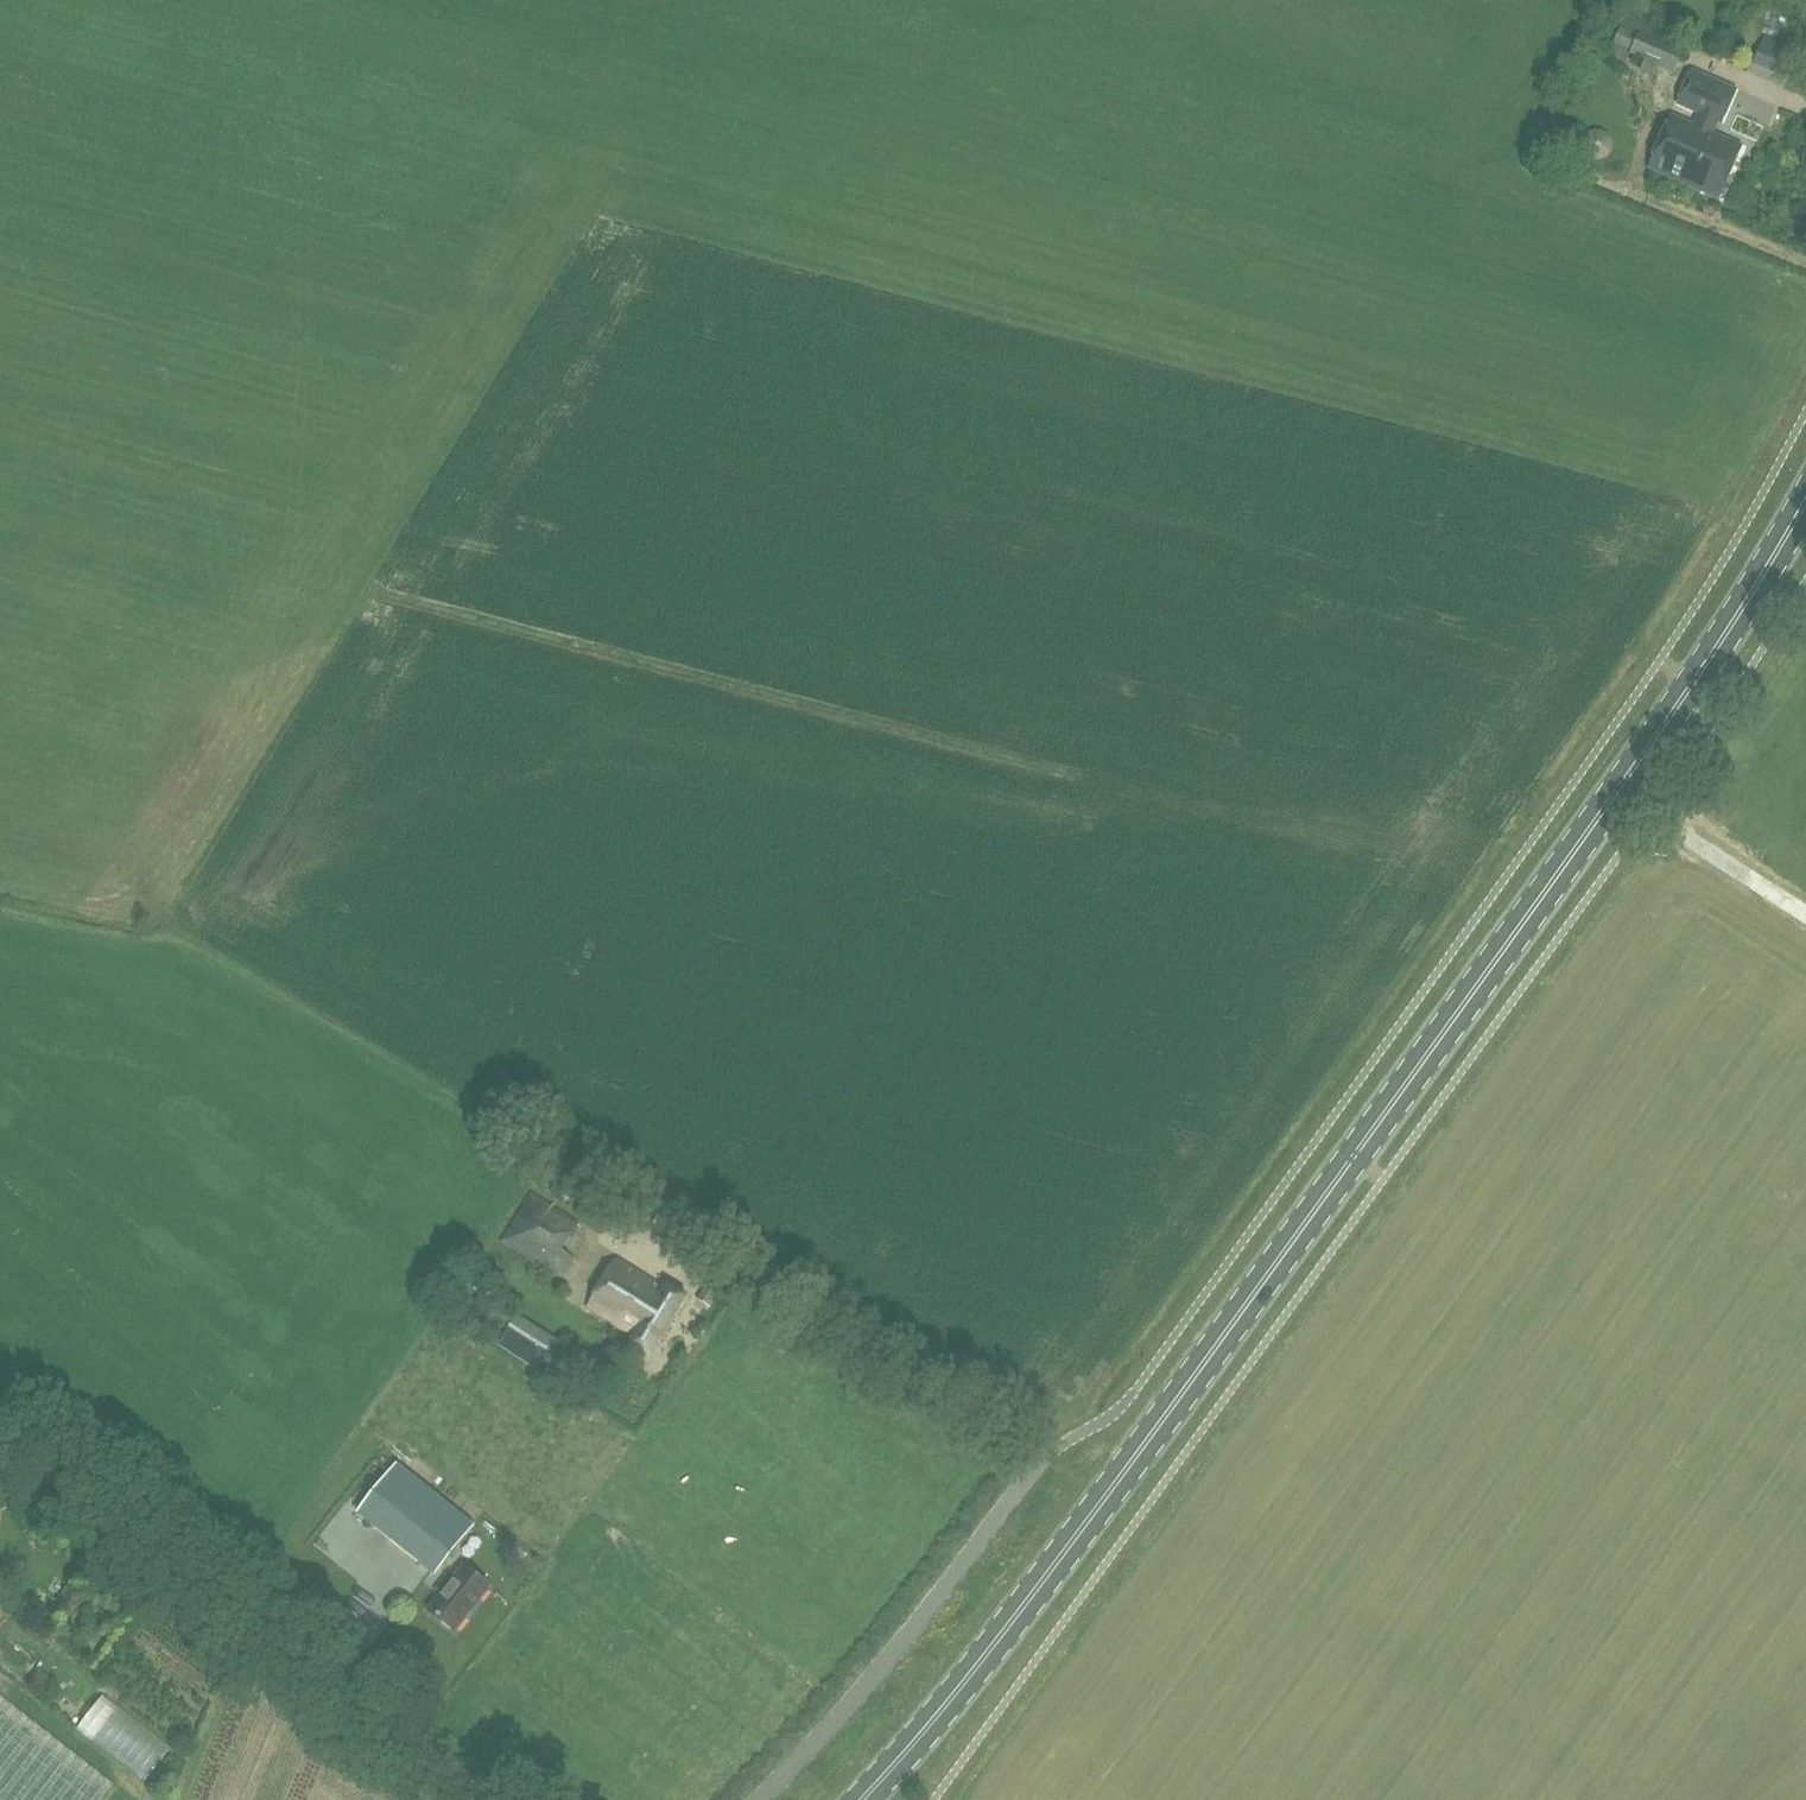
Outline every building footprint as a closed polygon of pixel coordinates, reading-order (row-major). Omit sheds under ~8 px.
[(1684,47),(1640,28),(1636,36),(1619,29),(1608,56),(1626,64),(1629,56),(1644,62),(1639,73),(1654,79),(1658,69),(1672,75),(1684,47)] [(1693,73),(1679,105),(1697,113),(1693,123),(1670,113),(1647,168),(1716,198),(1739,145),(1713,134),(1719,120),(1723,122),(1736,92),(1693,73)] [(531,1200),(506,1240),(568,1278),(576,1264),(563,1256),(579,1229),(531,1200)] [(618,1261),(590,1308),(637,1337),(631,1346),(651,1359),(689,1297),(669,1285),(666,1291),(618,1261)] [(698,1300),(711,1307),(722,1291),(708,1283),(698,1300)] [(562,1343),(517,1314),(498,1344),(544,1372),(562,1343)] [(435,1575),(474,1527),(395,1464),(356,1512),(435,1575)] [(491,1587),(465,1566),(454,1579),(450,1576),(437,1592),(442,1595),(430,1610),(456,1631),(491,1587)] [(29,1682),(47,1696),(57,1684),(39,1670),(29,1682)] [(114,1784),(0,1696),(0,1799),(102,1799),(114,1784)]
